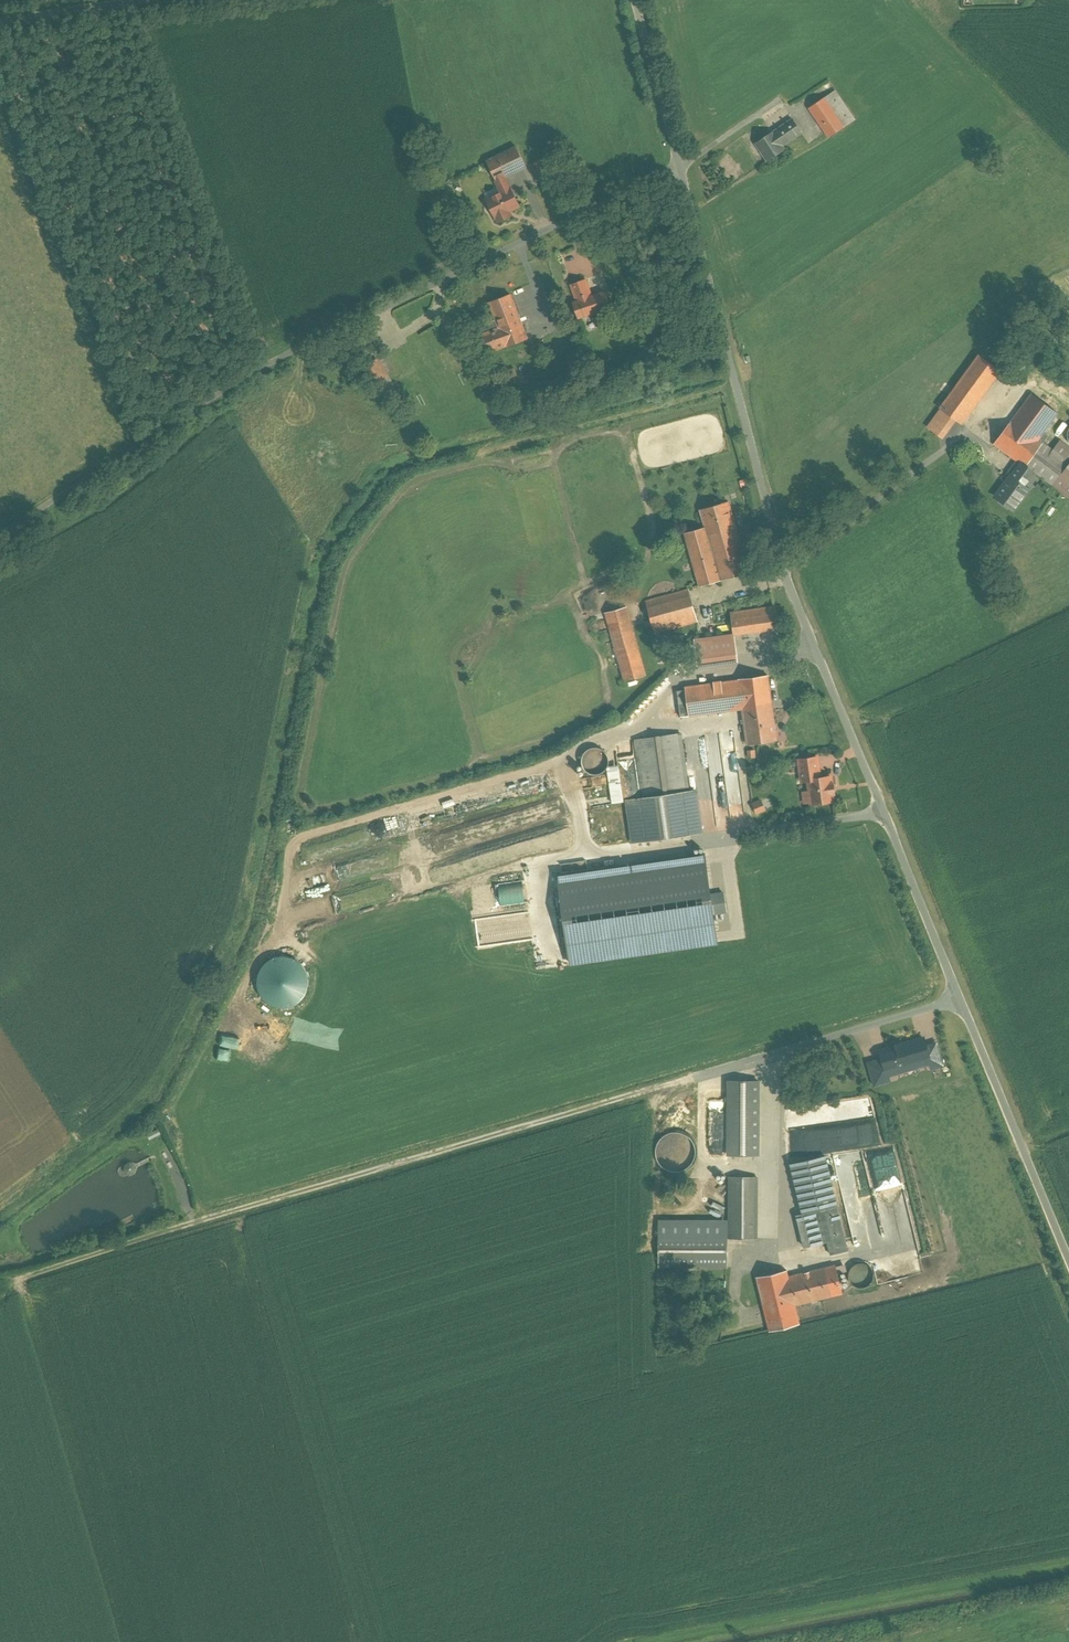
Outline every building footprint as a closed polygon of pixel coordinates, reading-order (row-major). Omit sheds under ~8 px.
[(835,91),(810,108),(830,138),(856,121),(835,91)] [(794,119),(781,128),(790,141),(803,133),(794,119)] [(782,146),(790,141),(781,128),(757,143),(769,161),(785,150),(782,146)] [(498,181),(505,178),(527,167),(518,147),(488,161),(498,181)] [(547,157),(540,161),(550,182),(557,179),(547,157)] [(505,178),(498,181),(504,192),(498,196),(496,200),(491,203),(500,221),(509,217),(508,216),(510,211),(519,206),(505,178)] [(584,277),(569,282),(575,299),(569,301),(576,320),(609,309),(603,291),(591,295),(584,277)] [(512,292),(488,300),(498,327),(479,334),(485,351),(527,337),(512,292)] [(1023,333),(1005,321),(1000,328),(1017,341),(1023,333)] [(977,353),(921,427),(936,439),(950,421),(959,428),(1002,372),(977,353)] [(386,373),(376,356),(364,363),(379,389),(386,385),(381,376),(386,373)] [(541,390),(523,398),(526,405),(544,398),(541,390)] [(1013,477),(1022,484),(1032,470),(1027,467),(1027,466),(1068,497),(1068,447),(1061,441),(1054,450),(1044,443),(1044,442),(1048,437),(1044,434),(1059,414),(1032,394),(995,444),(1022,465),(1013,477)] [(1029,489),(1022,484),(1013,477),(1011,476),(996,497),(1014,510),(1029,489)] [(702,510),(706,527),(722,581),(750,573),(730,502),(702,510)] [(701,587),(722,581),(706,527),(685,534),(701,587)] [(689,594),(644,604),(652,641),(697,631),(689,594)] [(735,631),(696,636),(699,664),(739,659),(736,636),(779,628),(777,606),(732,612),(735,631)] [(622,609),(600,615),(621,685),(643,679),(622,609)] [(691,716),(744,708),(773,705),(769,675),(687,687),(691,716)] [(680,702),(658,704),(660,720),(682,717),(680,702)] [(778,740),(773,705),(744,708),(749,746),(778,740)] [(682,730),(632,738),(632,742),(639,790),(622,793),(629,842),(697,833),(682,730)] [(803,782),(809,781),(809,780),(821,778),(818,758),(800,760),(803,782)] [(832,777),(821,778),(809,780),(809,781),(813,804),(835,801),(834,794),(835,794),(834,784),(832,784),(832,777)] [(702,857),(556,879),(568,967),(717,945),(702,857)] [(267,961),(260,967),(255,975),(254,985),(256,994),(261,1002),(269,1007),(277,1010),(286,1010),(294,1008),(301,1003),(306,996),(308,988),(308,979),(306,971),(301,964),(294,959),(285,956),(275,957),(267,961)] [(924,1038),(880,1051),(882,1060),(887,1074),(905,1069),(904,1067),(930,1059),(926,1046),(924,1038)] [(932,1067),(942,1064),(936,1043),(926,1046),(930,1059),(932,1067)] [(869,1064),(875,1084),(888,1080),(887,1074),(882,1060),(869,1064)] [(756,1156),(756,1082),(723,1082),(723,1156),(756,1156)] [(672,1131),(664,1133),(659,1136),(656,1139),(653,1145),(653,1154),(655,1160),(659,1165),(664,1168),(670,1170),(676,1169),(683,1167),(687,1162),(690,1157),(691,1151),(690,1145),(687,1139),(684,1136),(678,1132),(672,1131)] [(825,1154),(788,1163),(801,1216),(795,1217),(803,1246),(826,1241),(829,1254),(848,1249),(825,1154)] [(120,1167),(126,1179),(140,1171),(134,1160),(120,1167)] [(755,1178),(726,1178),(726,1239),(755,1239),(755,1178)] [(724,1265),(725,1220),(660,1220),(659,1264),(724,1265)] [(790,1277),(788,1271),(757,1278),(767,1321),(770,1333),(800,1326),(798,1314),(795,1305),(844,1293),(837,1266),(790,1277)]
